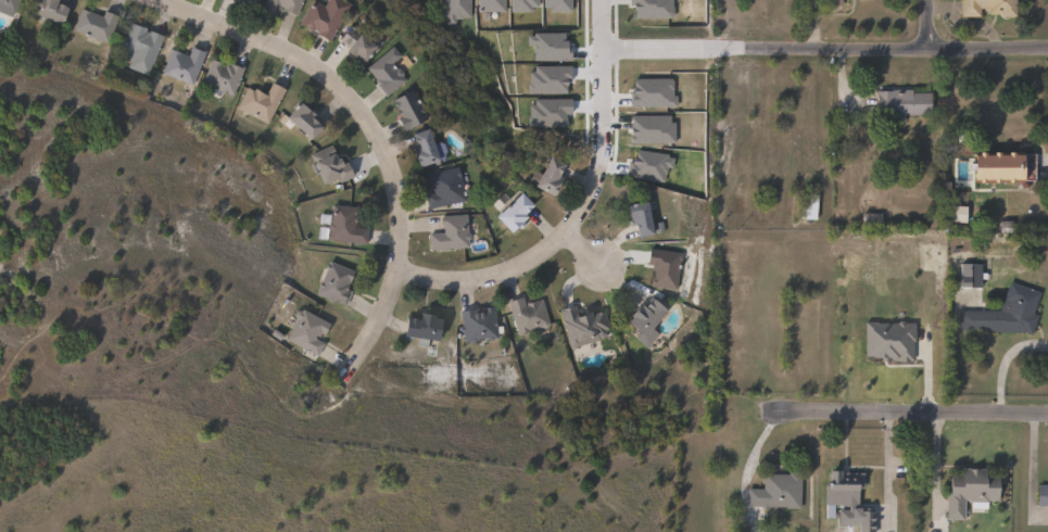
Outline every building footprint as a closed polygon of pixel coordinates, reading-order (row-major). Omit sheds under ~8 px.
[(14,16),(0,11),(0,0),(20,0),(14,16)] [(33,13),(37,0),(60,0),(60,1),(71,5),(64,24),(33,13)] [(263,9),(266,0),(303,0),(298,14),(285,9),(286,7),(277,3),(273,13),(263,9)] [(301,23),(313,0),(316,0),(326,5),(329,0),(346,0),(352,3),(332,40),(319,34),(320,31),(316,28),(315,30),(301,23)] [(963,16),(963,0),(1020,0),(1020,16),(1003,15),(1003,14),(993,13),(993,7),(983,7),(983,16),(963,16)] [(83,8),(104,15),(106,10),(119,14),(109,43),(74,30),(83,8)] [(146,30),(150,31),(150,30),(164,36),(149,75),(128,67),(130,60),(125,58),(127,51),(122,49),(131,22),(147,28),(146,30)] [(351,25),(362,34),(364,33),(380,45),(365,63),(355,55),(356,54),(350,50),(353,46),(342,37),(351,25)] [(206,51),(193,85),(162,72),(173,48),(189,54),(193,46),(206,51)] [(391,61),(397,68),(400,66),(405,74),(403,75),(407,80),(388,97),(378,85),(379,84),(376,79),(378,79),(368,67),(394,46),(401,53),(391,61)] [(213,59),(230,65),(231,62),(245,67),(233,96),(222,91),(220,94),(211,91),(212,87),(203,84),(213,59)] [(287,89),(269,124),(238,106),(249,87),(255,90),(256,88),(267,93),(273,81),(287,89)] [(430,118),(406,130),(400,118),(403,116),(394,99),(415,88),(430,118)] [(914,89),(914,91),(933,92),(933,114),(908,114),(908,119),(884,119),(884,114),(879,114),(879,90),(894,90),(894,89),(914,89)] [(326,126),(314,139),(289,116),(303,101),(316,112),(313,115),(326,126)] [(443,160),(424,166),(418,151),(421,150),(416,134),(432,127),(443,160)] [(333,145),(341,160),(344,159),(348,166),(351,165),(356,176),(341,183),(339,179),(325,186),(319,173),(323,170),(319,164),(316,165),(312,155),(333,145)] [(1022,151),(1022,153),(1032,153),(1032,179),(1022,179),(1022,181),(1015,181),(1015,178),(1007,178),(1007,181),(1001,180),(1001,179),(993,179),(993,181),(986,181),(986,178),(981,178),(981,153),(986,153),(986,151),(993,151),(993,153),(1000,153),(1000,151),(1007,151),(1007,154),(1015,154),(1015,151),(1022,151)] [(563,188),(557,195),(539,186),(555,156),(569,164),(563,176),(567,178),(561,187),(563,188)] [(467,201),(429,210),(426,194),(437,191),(437,190),(431,191),(427,174),(459,166),(467,201)] [(528,224),(523,229),(521,227),(516,232),(501,216),(526,192),(538,205),(528,214),(530,216),(526,221),(528,224)] [(821,194),(819,220),(803,219),(804,193),(821,194)] [(651,201),(657,233),(642,237),(640,225),(633,226),(631,217),(633,216),(631,205),(651,201)] [(357,207),(357,215),(355,215),(358,216),(358,223),(356,223),(356,227),(370,228),(368,244),(330,240),(331,231),(330,228),(330,224),(332,224),(334,204),(357,207)] [(468,215),(469,235),(471,235),(471,238),(469,238),(470,248),(431,249),(430,233),(446,232),(445,226),(443,226),(443,216),(468,215)] [(681,261),(678,289),(655,287),(655,286),(654,286),(655,278),(656,278),(657,270),(654,270),(654,265),(651,264),(653,249),(682,253),(684,255),(683,259),(681,261)] [(355,271),(350,284),(348,283),(348,284),(350,286),(349,290),(353,292),(346,305),(317,293),(330,261),(355,271)] [(985,264),(984,287),(962,286),(963,264),(985,264)] [(1040,316),(1034,335),(1026,331),(961,330),(961,309),(1001,309),(1012,282),(1043,292),(1036,314),(1040,316)] [(523,297),(527,307),(528,306),(527,303),(543,299),(551,325),(550,327),(546,328),(543,327),(541,327),(543,332),(533,335),(531,330),(519,333),(509,301),(523,297)] [(658,297),(672,311),(649,337),(632,321),(636,317),(634,315),(645,303),(649,307),(658,297)] [(578,305),(581,317),(588,315),(588,314),(594,312),(595,314),(605,311),(610,328),(607,329),(609,337),(572,347),(561,309),(578,305)] [(496,307),(500,339),(494,339),(494,341),(489,341),(489,340),(478,341),(478,342),(465,343),(464,331),(463,331),(462,326),(463,326),(462,311),(476,309),(476,313),(482,313),(482,308),(496,307)] [(304,308),(331,324),(325,335),(323,333),(320,338),(317,335),(316,338),(326,343),(318,356),(288,339),(298,319),(296,318),(294,314),(296,312),(301,311),(303,311),(304,308)] [(446,318),(442,341),(438,340),(437,349),(418,346),(419,337),(408,335),(412,318),(414,319),(415,317),(421,318),(421,319),(424,319),(425,313),(440,315),(439,317),(446,318)] [(989,469),(989,474),(1002,474),(1001,501),(990,501),(990,503),(973,502),(973,499),(967,499),(965,520),(949,520),(950,492),(951,492),(952,473),(965,473),(965,468),(989,469)] [(847,470),(847,472),(866,472),(866,491),(861,491),(861,506),(826,505),(828,485),(834,485),(834,470),(847,470)] [(804,472),(803,509),(787,509),(787,507),(748,506),(749,487),(765,489),(766,473),(792,474),(792,472),(804,472)] [(1047,507),(1047,483),(1037,483),(1037,507),(1047,507)] [(877,511),(877,531),(861,531),(862,511),(877,511)]
